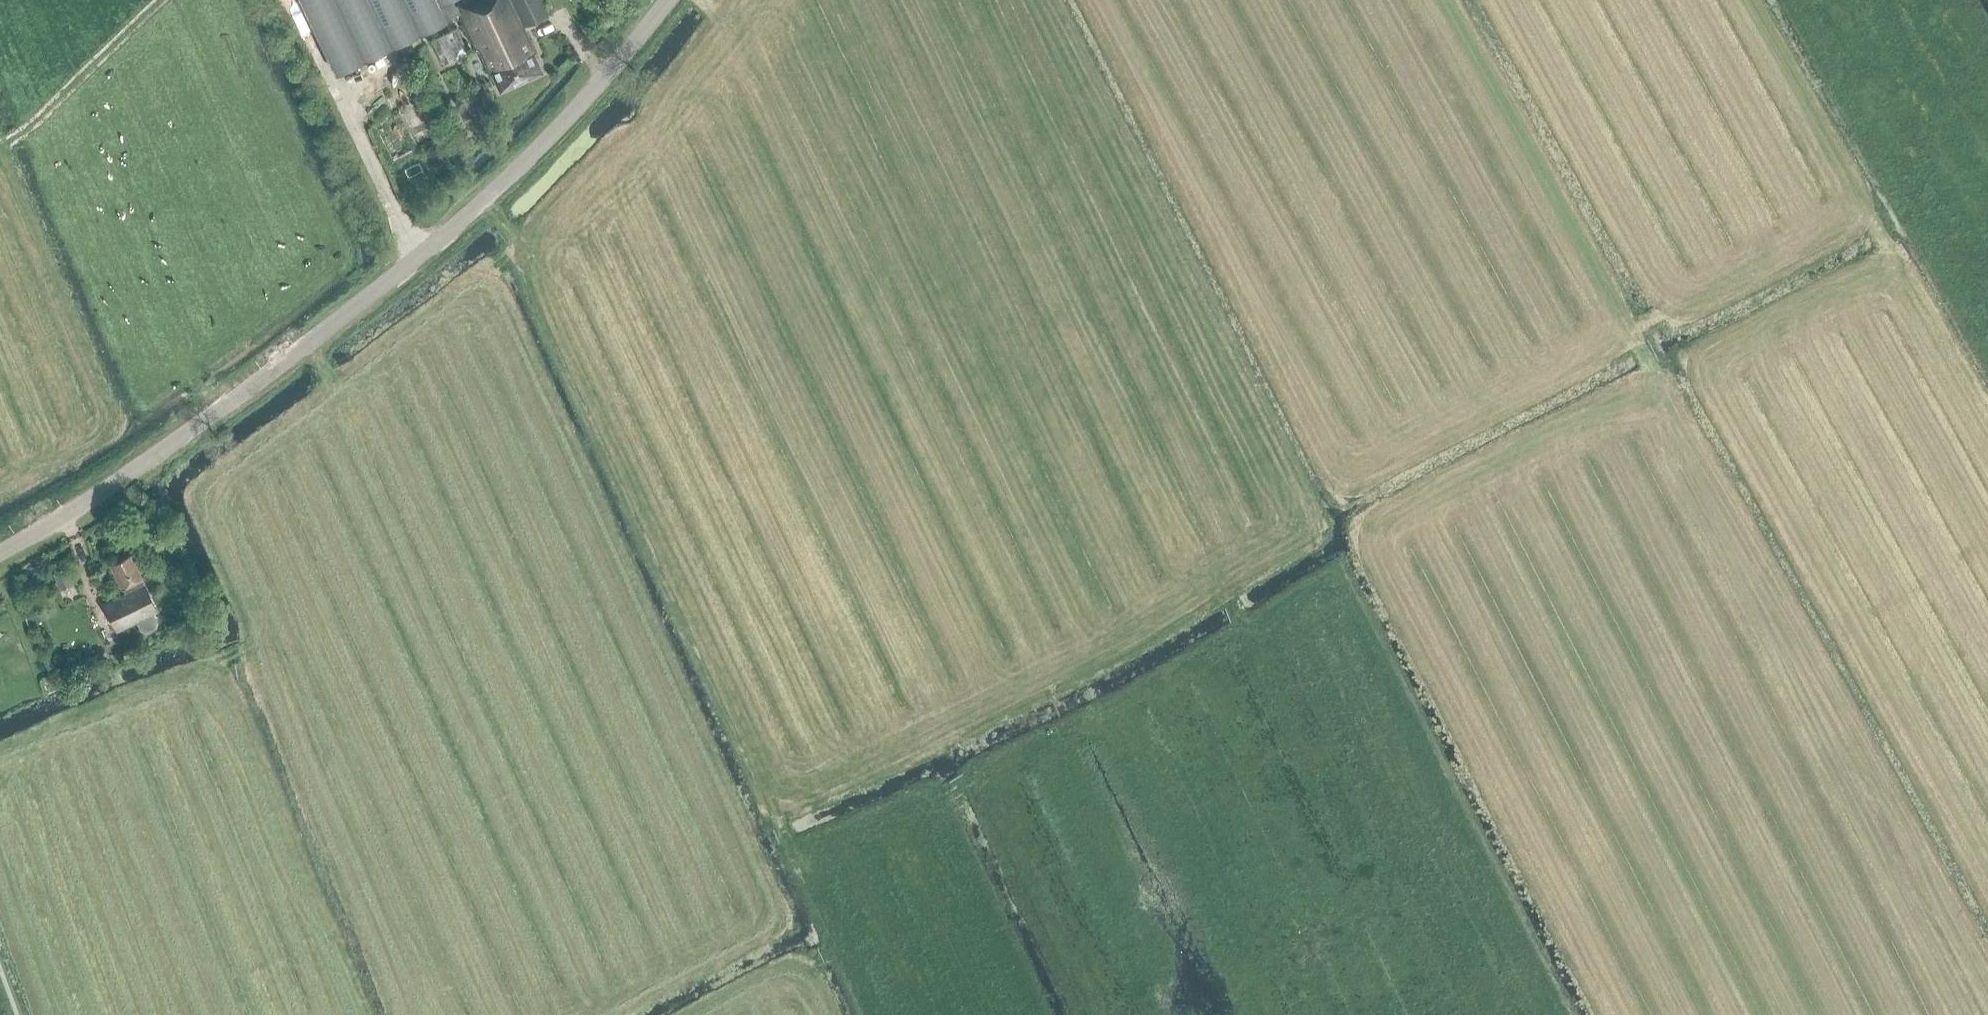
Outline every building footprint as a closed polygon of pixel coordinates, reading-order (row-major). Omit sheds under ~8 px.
[(337,70),(437,23),(426,0),(304,0),(337,70)] [(500,91),(542,71),(533,52),(537,50),(524,23),(547,13),(541,0),(465,0),(455,5),(486,73),(491,71),(500,91)] [(140,628),(145,629),(156,624),(157,620),(154,613),(158,610),(131,554),(109,564),(121,589),(126,587),(128,592),(104,604),(117,630),(137,621),(140,628)] [(71,579),(66,568),(53,573),(58,585),(71,579)]
